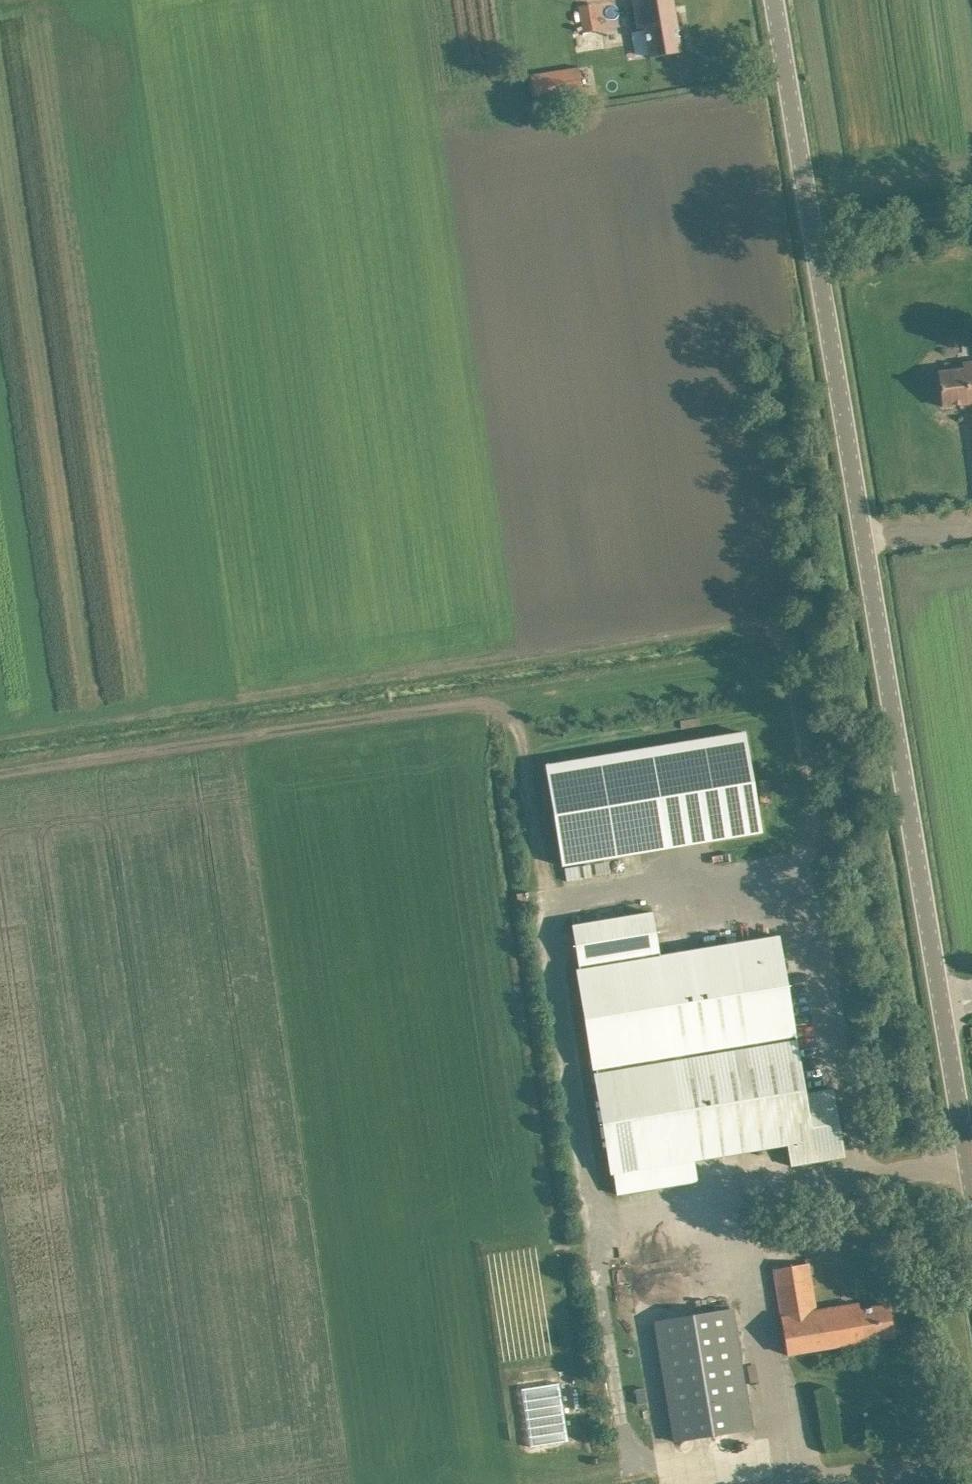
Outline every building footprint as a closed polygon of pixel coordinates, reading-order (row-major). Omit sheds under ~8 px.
[(637,32),(644,31),(648,58),(661,56),(681,52),(672,0),(632,0),(637,32)] [(580,33),(599,29),(595,3),(576,6),(580,33)] [(583,98),(578,67),(531,75),(536,105),(583,98)] [(963,363),(964,369),(939,372),(943,407),(971,403),(971,362),(963,363)] [(745,728),(545,760),(562,865),(762,833),(745,728)] [(803,1094),(795,1037),(778,935),(659,954),(652,911),(587,922),(586,914),(573,916),(574,924),(572,925),(574,937),(577,957),(579,969),(576,970),(592,1070),(593,1070),(610,1172),(611,1172),(693,1159),(785,1144),(789,1165),(843,1156),(832,1089),(803,1094)] [(808,1263),(788,1266),(770,1269),(785,1357),(894,1339),(889,1304),(860,1309),(859,1303),(816,1311),(808,1263)] [(674,1443),(753,1431),(735,1311),(655,1324),(674,1443)] [(644,1387),(635,1388),(637,1404),(646,1403),(644,1387)]
